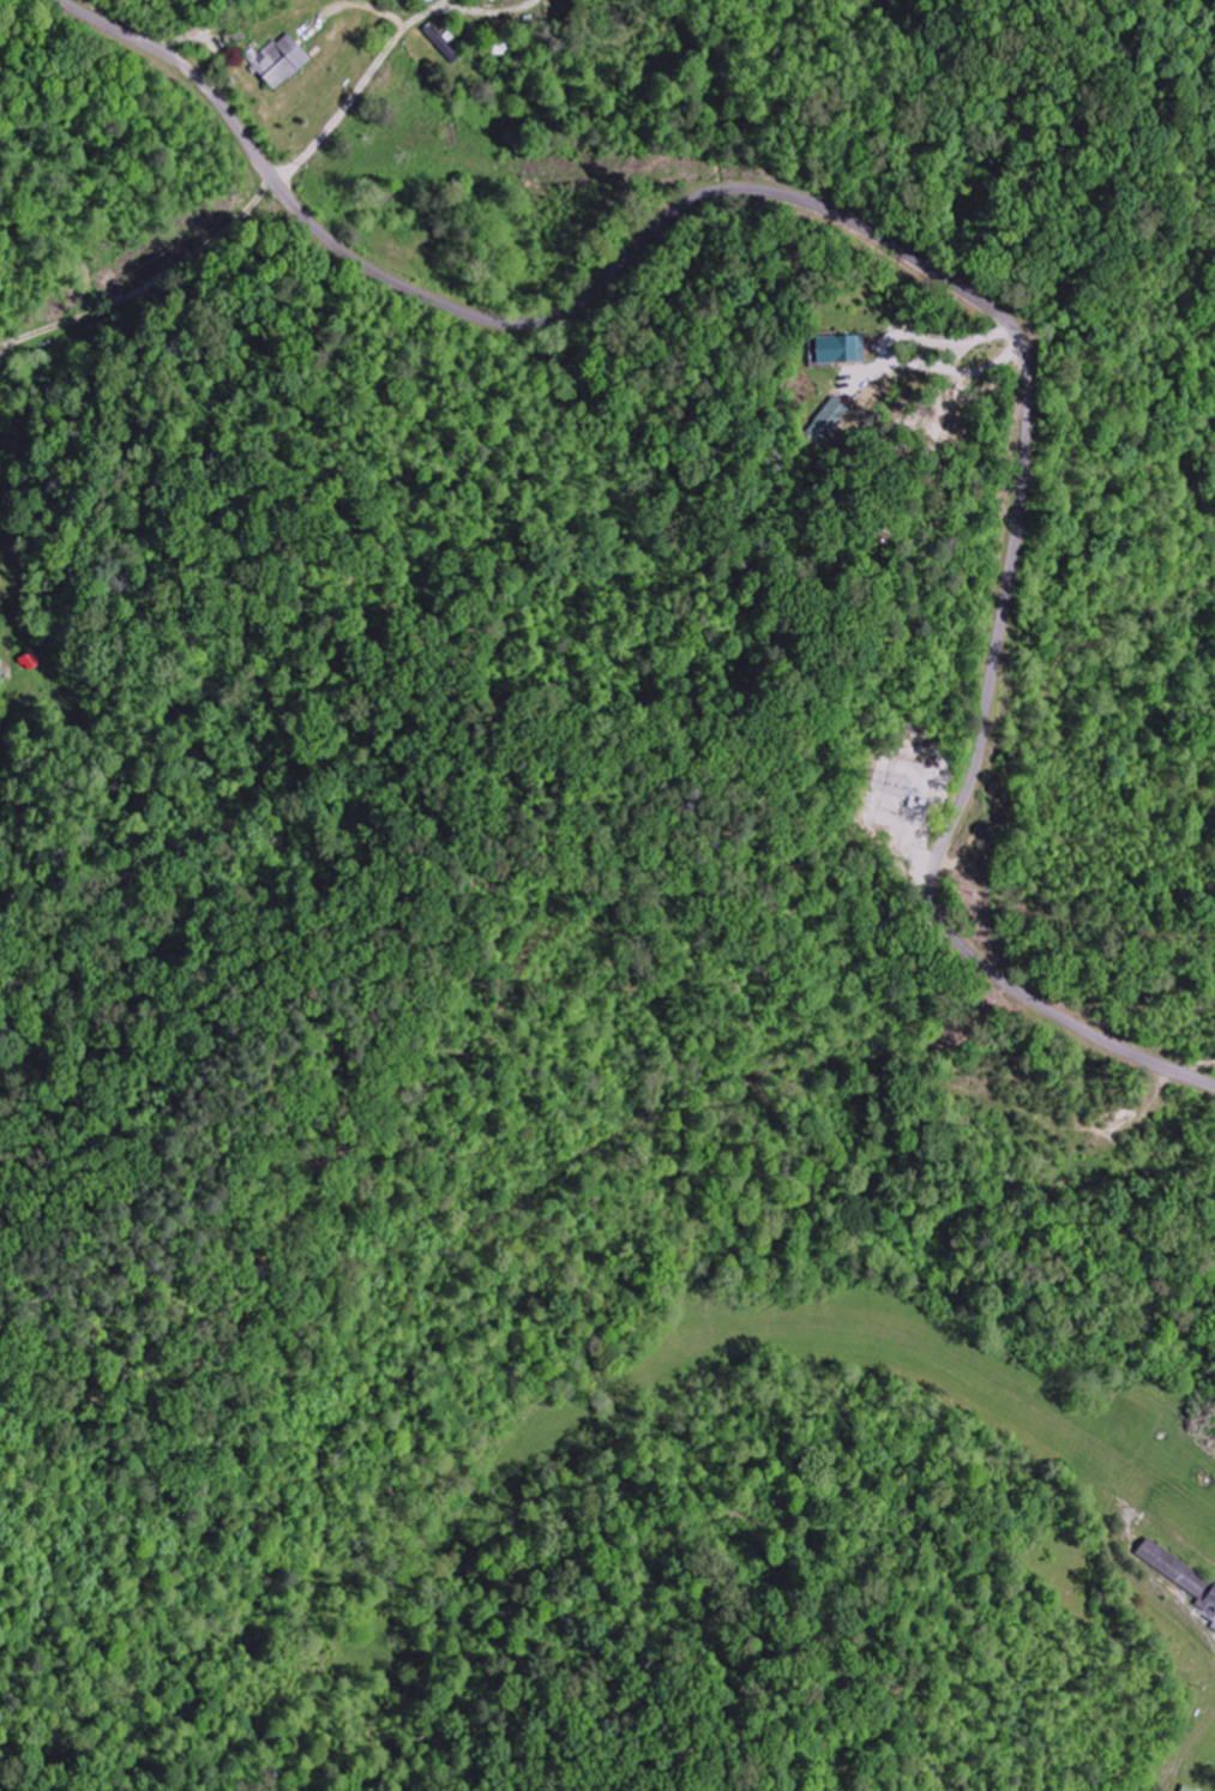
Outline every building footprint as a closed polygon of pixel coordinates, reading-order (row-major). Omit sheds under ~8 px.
[(276,90),(311,60),(287,31),(252,61),(276,90)] [(865,362),(865,336),(815,337),(816,364),(865,362)] [(806,431),(820,444),(851,411),(836,398),(806,431)] [(1213,1587),(1207,1582),(1202,1588),(1194,1581),(1190,1586),(1194,1589),(1191,1593),(1198,1599),(1194,1604),(1214,1622),(1214,1584),(1213,1587)]
